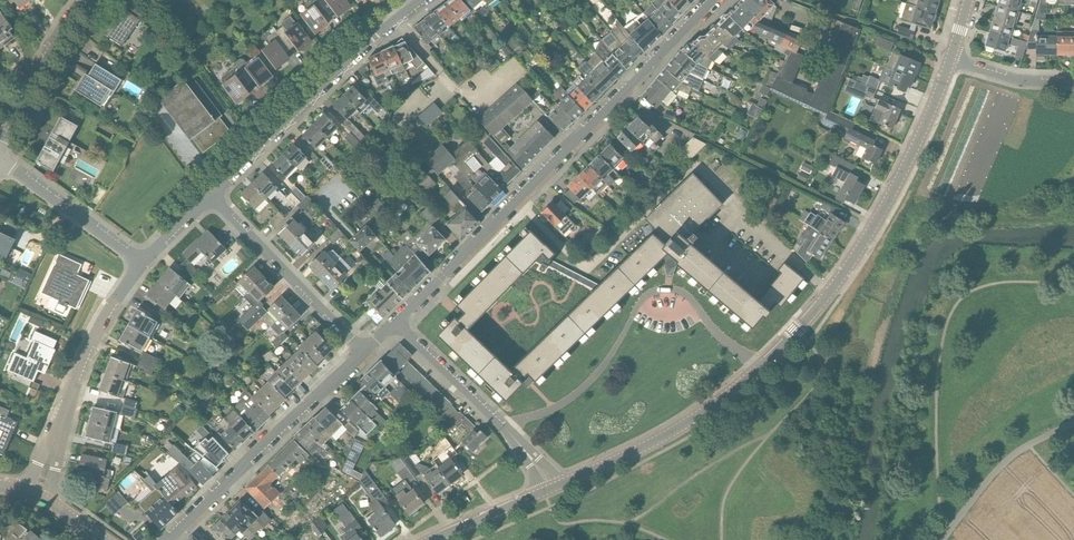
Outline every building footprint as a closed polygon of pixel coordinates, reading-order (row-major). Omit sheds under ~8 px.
[(31,1),(31,0),(9,0),(12,4),(15,2),(20,9),(31,1)] [(319,0),(310,0),(305,4),(308,11),(303,16),(316,33),(328,24),(320,13),(325,9),(319,0)] [(325,9),(329,15),(335,11),(339,16),(351,7),(345,0),(319,0),(325,9)] [(461,19),(461,18),(463,20),(469,15),(468,13),(471,11),(461,0),(452,0),(449,2),(461,19)] [(485,2),(483,0),(465,0),(477,13),(479,11),(477,9),(485,2)] [(682,14),(668,0),(659,0),(657,2),(654,5),(658,10),(672,25),(672,24),(682,14)] [(691,4),(687,0),(668,0),(682,14),(691,4)] [(760,20),(774,5),(769,0),(742,0),(737,5),(746,12),(745,12),(750,17),(753,14),(760,20)] [(935,13),(939,0),(907,0),(906,3),(935,13)] [(1020,12),(1022,3),(1021,3),(1021,0),(1000,0),(998,5),(1020,12)] [(1035,18),(1047,19),(1047,1),(1041,1),(1035,18)] [(450,27),(461,19),(449,2),(437,11),(450,27)] [(125,9),(106,35),(118,43),(128,31),(129,32),(134,25),(138,28),(148,14),(132,3),(127,11),(125,9)] [(935,13),(906,3),(901,19),(930,29),(935,13)] [(579,13),(582,17),(592,8),(588,4),(579,13)] [(564,12),(567,17),(576,9),(572,5),(564,12)] [(753,26),(760,20),(753,14),(750,17),(745,12),(746,12),(737,5),(735,8),(734,7),(728,13),(743,29),(750,22),(753,26)] [(994,19),(1014,24),(1016,25),(1020,12),(998,5),(994,19)] [(661,35),(672,25),(658,10),(649,20),(661,35)] [(426,19),(443,40),(446,38),(445,36),(452,30),(450,27),(437,11),(426,19)] [(4,45),(15,37),(9,30),(12,27),(2,13),(0,14),(0,39),(4,45)] [(738,34),(743,29),(728,13),(727,14),(728,14),(727,15),(726,14),(724,14),(721,17),(721,19),(722,20),(720,22),(737,39),(740,36),(738,34)] [(548,34),(556,27),(552,22),(553,21),(550,18),(545,21),(548,25),(540,31),(542,33),(546,31),(548,34)] [(644,53),(661,35),(649,20),(648,18),(641,24),(636,19),(625,29),(644,53)] [(437,44),(443,40),(426,19),(415,28),(418,34),(427,44),(428,45),(429,44),(430,46),(435,42),(437,44)] [(644,53),(625,29),(616,19),(614,26),(615,27),(610,31),(611,32),(635,61),(644,53)] [(990,32),(1012,38),(1014,29),(1013,29),(1014,24),(994,19),(990,32)] [(770,25),(760,20),(753,26),(751,30),(787,50),(784,54),(787,55),(782,67),(778,73),(771,88),(827,114),(828,110),(842,75),(844,72),(860,30),(842,23),(814,94),(806,91),(807,89),(792,83),(804,55),(796,53),(803,38),(770,25)] [(739,41),(737,39),(720,22),(716,26),(716,25),(713,25),(711,27),(711,30),(705,37),(723,54),(728,48),(731,49),(739,41)] [(277,31),(291,49),(296,46),(300,51),(312,42),(298,24),(288,32),(284,25),(277,31)] [(917,32),(899,26),(896,34),(914,40),(917,32)] [(285,54),(291,49),(277,31),(268,37),(272,44),(263,50),(277,68),(289,59),(285,54)] [(1046,53),(1057,53),(1057,36),(1057,31),(1031,31),(1029,36),(1027,43),(1025,50),(1036,50),(1036,54),(1046,54),(1046,53)] [(1057,36),(1057,53),(1057,55),(1073,55),(1073,32),(1057,31),(1057,36)] [(626,70),(635,61),(611,32),(602,40),(608,48),(626,70)] [(1012,38),(990,32),(985,47),(987,47),(986,49),(993,52),(994,49),(1005,52),(1008,44),(1011,46),(1014,38),(1012,38)] [(1020,40),(1027,43),(1029,36),(1022,34),(1020,40)] [(715,62),(723,54),(705,37),(700,36),(695,42),(696,43),(695,45),(709,60),(712,61),(715,62)] [(874,46),(890,52),(894,43),(877,37),(874,46)] [(395,46),(403,64),(410,61),(417,69),(424,62),(407,43),(405,45),(400,40),(395,44),(397,45),(395,46)] [(1027,43),(1020,40),(1017,48),(1015,55),(1022,58),(1025,50),(1027,43)] [(708,69),(712,61),(709,60),(695,45),(692,47),(688,43),(681,50),(696,62),(705,67),(708,69)] [(406,71),(403,64),(395,46),(394,46),(382,52),(392,72),(397,69),(399,74),(406,71)] [(501,62),(507,57),(512,52),(507,46),(502,51),(498,47),(492,53),(501,62)] [(618,78),(626,70),(608,48),(599,57),(597,54),(596,55),(618,78)] [(708,69),(705,67),(696,62),(681,50),(673,59),(689,73),(703,80),(708,69)] [(393,74),(392,72),(382,52),(369,58),(379,80),(386,76),(386,77),(393,74)] [(893,70),(913,78),(919,64),(899,56),(892,53),(890,60),(886,67),(893,70)] [(235,63),(251,84),(256,80),(260,86),(272,77),(256,55),(247,63),(244,59),(240,59),(235,63)] [(610,86),(618,78),(596,55),(588,62),(587,61),(586,61),(585,61),(610,86)] [(703,80),(689,73),(673,59),(665,68),(682,82),(693,88),(699,91),(701,87),(704,80),(703,80)] [(601,94),(610,86),(585,61),(584,61),(583,62),(582,62),(582,63),(581,64),(580,65),(579,66),(579,67),(579,69),(579,70),(579,71),(582,74),(601,94)] [(85,73),(75,90),(101,106),(111,90),(114,92),(122,80),(95,63),(88,75),(85,73)] [(245,88),(251,84),(235,63),(237,66),(224,76),(222,78),(221,81),(223,83),(238,103),(249,94),(245,88)] [(425,71),(429,77),(435,74),(431,67),(425,71)] [(689,95),(691,91),(693,88),(682,82),(665,68),(657,78),(674,91),(678,95),(686,99),(687,98),(689,95)] [(913,78),(893,70),(889,78),(887,77),(884,83),(905,92),(907,86),(909,88),(913,78)] [(778,73),(769,71),(762,85),(771,88),(778,73)] [(592,103),(601,94),(582,74),(573,82),(577,87),(592,103)] [(866,85),(877,89),(881,81),(869,76),(868,80),(866,85)] [(668,107),(678,95),(674,91),(657,78),(641,97),(656,109),(663,102),(668,107)] [(184,81),(160,100),(191,140),(192,139),(204,153),(231,132),(220,118),(223,116),(196,81),(189,87),(184,81)] [(866,85),(857,81),(854,89),(874,98),(877,89),(866,85)] [(523,170),(540,152),(555,138),(539,121),(532,128),(524,136),(511,148),(506,142),(511,137),(503,128),(533,101),(518,85),(479,120),(493,136),(523,170)] [(344,96),(357,110),(361,113),(369,105),(377,113),(382,108),(363,88),(359,92),(354,86),(344,96)] [(761,92),(767,95),(769,89),(764,86),(761,92)] [(583,112),(592,103),(577,87),(569,95),(583,112)] [(699,91),(693,88),(691,91),(702,96),(703,93),(699,91)] [(574,121),(583,112),(569,95),(563,89),(559,94),(556,91),(551,96),(557,102),(574,121)] [(574,121),(557,102),(553,106),(542,94),(533,101),(548,117),(562,132),(574,121)] [(347,120),(357,110),(344,96),(334,106),(347,120)] [(879,99),(870,120),(892,129),(901,109),(887,103),(879,99)] [(434,103),(418,118),(426,127),(443,112),(434,103)] [(52,132),(70,142),(84,115),(66,106),(52,132)] [(859,134),(857,133),(857,132),(854,131),(854,132),(851,131),(855,122),(841,116),(828,110),(827,114),(823,123),(835,129),(846,134),(844,138),(850,140),(849,141),(866,149),(861,158),(875,165),(882,149),(873,146),(875,142),(859,135),(859,134)] [(314,125),(328,139),(339,128),(325,114),(314,125)] [(627,128),(652,153),(653,154),(660,147),(658,145),(665,139),(652,124),(649,127),(639,117),(627,128)] [(354,136),(359,131),(349,120),(344,125),(351,133),(354,136)] [(322,144),(328,139),(314,125),(303,135),(309,142),(317,150),(319,147),(320,148),(323,146),(322,144)] [(648,157),(652,153),(627,128),(618,138),(635,156),(641,150),(648,157)] [(70,142),(52,132),(35,162),(54,172),(70,142)] [(360,143),(354,136),(351,133),(345,138),(355,148),(360,143)] [(309,142),(303,135),(299,139),(305,146),(309,142)] [(688,142),(698,152),(699,152),(706,144),(693,138),(688,142)] [(503,191),(502,190),(487,173),(493,168),(488,163),(477,151),(478,150),(468,140),(452,155),(455,160),(457,162),(456,166),(461,172),(491,202),(503,191)] [(688,142),(683,147),(693,157),(698,152),(688,142)] [(502,190),(507,184),(521,171),(509,157),(502,150),(496,143),(490,149),(496,156),(488,163),(493,168),(487,173),(502,190)] [(283,154),(298,169),(309,159),(294,144),(283,154)] [(455,160),(452,155),(442,145),(425,160),(438,176),(455,160)] [(600,155),(616,172),(627,162),(610,145),(600,155)] [(678,152),(688,162),(693,157),(683,147),(678,152)] [(287,179),(298,169),(283,154),(273,164),(287,179)] [(618,174),(616,172),(600,155),(589,166),(608,185),(609,187),(615,181),(613,179),(618,174)] [(855,167),(832,155),(828,164),(835,168),(830,177),(844,184),(840,191),(836,198),(844,202),(846,199),(854,204),(864,186),(855,181),(857,178),(851,175),(855,167)] [(107,192),(124,168),(109,158),(96,182),(94,181),(92,183),(107,192)] [(579,176),(592,189),(598,196),(599,196),(602,199),(606,195),(603,192),(602,191),(608,185),(589,166),(579,176)] [(423,196),(437,184),(424,170),(410,182),(423,196)] [(482,212),(491,202),(461,172),(459,174),(456,176),(456,179),(459,182),(459,183),(467,191),(465,193),(468,197),(467,198),(468,199),(469,198),(482,212)] [(253,184),(266,198),(277,188),(264,174),(253,184)] [(535,382),(628,292),(668,254),(677,262),(676,263),(752,328),(763,316),(765,318),(770,312),(769,311),(775,303),(781,307),(804,279),(784,263),(777,270),(781,273),(758,302),(686,240),(723,205),(693,174),(645,219),(660,234),(657,237),(652,234),(511,371),(468,330),(534,262),(541,266),(539,271),(544,274),(550,261),(549,260),(555,254),(545,244),(544,245),(530,231),(456,306),(464,313),(458,320),(455,318),(438,336),(506,401),(523,383),(521,381),(527,374),(535,382)] [(586,195),(592,189),(579,176),(568,186),(583,201),(587,197),(586,195)] [(255,209),(266,198),(253,184),(242,195),(248,201),(247,201),(255,209)] [(461,241),(471,231),(480,222),(466,206),(465,206),(447,185),(437,194),(455,215),(446,224),(461,241)] [(296,188),(292,193),(301,202),(306,197),(296,188)] [(297,206),(301,202),(292,193),(286,198),(295,208),(297,206)] [(297,206),(302,212),(313,202),(308,196),(306,197),(301,202),(297,206)] [(384,217),(390,212),(378,198),(372,203),(384,217)] [(566,216),(553,202),(541,213),(559,232),(566,226),(570,230),(576,225),(567,216),(566,216)] [(407,244),(422,262),(429,255),(429,256),(445,240),(433,227),(432,227),(431,226),(440,217),(429,205),(419,215),(427,223),(414,237),(408,230),(401,237),(398,233),(398,234),(407,244)] [(799,219),(832,241),(844,222),(831,213),(826,221),(811,212),(810,213),(805,210),(799,219)] [(269,222),(274,228),(285,218),(279,212),(269,222)] [(279,234),(290,246),(306,231),(293,217),(285,225),(286,227),(279,234)] [(819,260),(832,241),(799,219),(796,223),(806,229),(802,236),(806,238),(801,247),(819,260)] [(367,225),(349,241),(359,253),(360,252),(377,237),(367,225)] [(307,229),(306,231),(290,246),(297,253),(299,252),(302,256),(316,242),(318,239),(307,229)] [(344,235),(338,229),(328,239),(334,245),(344,235)] [(182,255),(191,264),(202,253),(213,264),(227,250),(208,230),(182,255)] [(7,258),(16,240),(0,232),(0,255),(7,258)] [(407,244),(404,246),(403,246),(401,247),(400,248),(399,249),(398,250),(398,252),(394,256),(419,283),(431,272),(422,262),(407,244)] [(578,251),(584,257),(591,249),(586,244),(578,251)] [(51,246),(47,254),(55,257),(58,249),(51,246)] [(310,266),(321,278),(341,258),(334,250),(327,252),(326,251),(310,266)] [(391,252),(389,250),(382,256),(396,271),(386,281),(387,283),(403,299),(419,283),(394,256),(391,252)] [(58,254),(41,293),(78,310),(91,281),(75,274),(80,264),(58,254)] [(341,258),(321,278),(332,289),(347,274),(346,272),(348,266),(341,258)] [(365,258),(360,262),(365,268),(370,264),(365,258)] [(365,268),(371,275),(376,270),(370,264),(365,268)] [(9,280),(12,273),(0,267),(0,276),(9,280)] [(158,281),(177,296),(177,295),(178,296),(189,283),(170,268),(158,281)] [(243,298),(245,296),(264,278),(254,268),(239,283),(238,284),(233,279),(214,298),(218,303),(234,288),(243,298)] [(244,325),(261,308),(257,303),(274,287),(264,278),(245,296),(254,305),(239,320),(244,325)] [(165,310),(177,296),(158,281),(147,295),(165,310)] [(403,299),(387,283),(376,294),(368,302),(373,307),(367,313),(378,324),(403,299)] [(274,323),(292,306),(282,296),(265,312),(261,308),(244,325),(249,330),(263,317),(272,325),(274,323)] [(292,306),(274,323),(283,332),(273,342),(272,341),(266,347),(268,350),(275,344),(278,347),(289,337),(288,337),(298,327),(294,323),(301,317),(292,306)] [(128,325),(153,338),(160,325),(158,323),(158,322),(148,317),(150,314),(146,312),(145,313),(137,309),(128,325)] [(153,338),(128,325),(120,341),(128,345),(129,344),(143,352),(144,349),(147,351),(153,339),(153,338)] [(308,339),(325,357),(333,349),(316,331),(308,339)] [(317,365),(325,357),(308,339),(299,347),(300,349),(317,365)] [(15,353),(8,370),(34,381),(42,363),(49,365),(56,350),(35,341),(27,358),(15,353)] [(398,371),(408,361),(409,360),(396,347),(382,360),(381,360),(380,361),(394,375),(398,371)] [(318,367),(317,365),(300,349),(292,356),(310,375),(318,367)] [(140,360),(155,367),(159,359),(144,352),(140,360)] [(106,374),(127,381),(133,364),(112,356),(106,374)] [(302,382),(310,375),(292,356),(284,364),(302,382)] [(152,376),(155,367),(140,360),(136,369),(152,376)] [(388,387),(397,378),(394,375),(380,361),(371,370),(388,387)] [(412,366),(408,361),(398,371),(403,375),(412,366)] [(293,390),(302,382),(284,364),(276,372),(293,390)] [(417,371),(412,366),(403,375),(408,380),(417,371)] [(382,402),(390,394),(386,389),(388,387),(371,370),(361,380),(366,385),(378,397),(382,402)] [(422,375),(417,371),(408,380),(413,385),(422,375)] [(285,398),(293,390),(276,372),(267,380),(268,381),(285,398)] [(127,381),(106,374),(100,390),(123,398),(127,390),(124,389),(127,381)] [(427,380),(422,375),(413,385),(418,390),(427,380)] [(432,385),(427,380),(418,390),(423,395),(432,385)] [(287,399),(285,398),(268,381),(261,389),(278,407),(287,399)] [(352,399),(378,425),(379,424),(383,428),(390,432),(393,428),(373,409),(376,407),(373,404),(378,399),(377,398),(378,397),(366,385),(352,399)] [(437,390),(432,385),(423,395),(428,399),(437,390)] [(270,416),(278,407),(261,389),(252,397),(270,416)] [(447,399),(437,390),(428,399),(435,406),(438,409),(447,399)] [(270,416),(252,397),(247,391),(241,396),(245,401),(242,404),(240,402),(234,408),(234,409),(255,431),(271,416),(270,416)] [(124,404),(137,408),(139,402),(126,398),(124,404)] [(368,436),(378,425),(352,399),(341,410),(368,436)] [(447,399),(438,409),(443,414),(452,404),(447,399)] [(121,413),(136,418),(138,409),(137,408),(124,404),(121,413)] [(453,405),(452,404),(443,414),(447,418),(456,409),(452,405),(453,405)] [(90,422),(114,428),(118,412),(94,406),(90,422)] [(431,410),(432,410),(442,418),(445,420),(447,418),(443,414),(438,409),(435,406),(431,410)] [(334,439),(344,429),(344,428),(345,427),(343,425),(343,424),(326,408),(318,415),(315,418),(332,436),(334,439)] [(244,442),(255,431),(234,409),(223,419),(244,442)] [(13,419),(7,417),(6,420),(0,417),(0,430),(3,431),(0,439),(0,454),(4,455),(18,423),(12,420),(13,419)] [(304,427),(333,457),(334,458),(337,455),(329,447),(330,447),(326,443),(332,436),(315,418),(314,418),(304,427)] [(235,450),(244,442),(223,419),(219,423),(226,431),(222,434),(220,432),(214,437),(214,436),(213,437),(226,450),(231,446),(235,450)] [(114,428),(90,422),(87,436),(111,442),(114,428)] [(349,422),(345,427),(344,428),(344,429),(354,438),(358,430),(349,422)] [(327,463),(333,457),(304,427),(294,437),(312,455),(316,451),(327,463)] [(476,427),(470,432),(462,441),(473,452),(488,438),(481,430),(480,431),(476,427)] [(204,457),(217,467),(224,461),(221,458),(227,452),(226,450),(213,437),(210,440),(207,437),(194,449),(195,451),(204,457)] [(351,447),(348,453),(343,466),(353,470),(366,443),(355,437),(351,447)] [(247,488),(262,504),(267,508),(272,503),(281,494),(271,483),(280,474),(296,459),(301,464),(309,455),(295,440),(247,488)] [(220,470),(217,467),(204,457),(195,451),(188,458),(169,441),(162,448),(167,453),(190,471),(203,486),(214,476),(220,470)] [(111,452),(127,455),(128,446),(113,443),(111,452)] [(106,469),(108,460),(82,454),(80,464),(92,467),(88,485),(108,489),(111,470),(106,469)] [(438,468),(450,484),(462,474),(450,457),(442,462),(444,464),(438,468)] [(416,478),(401,458),(388,460),(403,481),(392,490),(396,496),(395,496),(398,500),(399,500),(409,514),(410,513),(412,515),(418,511),(417,509),(424,504),(413,489),(409,484),(416,478)] [(155,486),(173,505),(197,486),(188,476),(186,477),(178,467),(171,472),(171,473),(154,486),(155,486)] [(437,493),(450,484),(438,468),(433,472),(431,471),(424,476),(437,493)] [(377,530),(381,536),(395,525),(379,503),(386,497),(365,470),(364,472),(359,469),(354,479),(359,482),(373,501),(369,505),(375,514),(369,519),(375,526),(374,527),(377,530)] [(173,505),(155,486),(138,502),(162,528),(169,522),(179,512),(173,505)] [(105,505),(115,515),(128,503),(118,492),(117,493),(106,503),(105,504),(105,505)] [(232,510),(256,534),(261,528),(262,530),(271,521),(262,512),(258,516),(253,511),(252,512),(241,501),(232,510)] [(256,534),(232,510),(222,519),(241,539),(243,539),(246,537),(250,539),(251,539),(255,536),(255,535),(256,534)] [(32,530),(30,532),(27,530),(28,528),(22,523),(17,521),(10,519),(4,539),(43,539),(32,530)] [(222,519),(211,530),(222,539),(241,539),(222,519)] [(319,537),(325,532),(324,530),(316,520),(310,524),(319,537)] [(343,539),(362,539),(356,531),(352,527),(344,533),(346,538),(343,539)]
